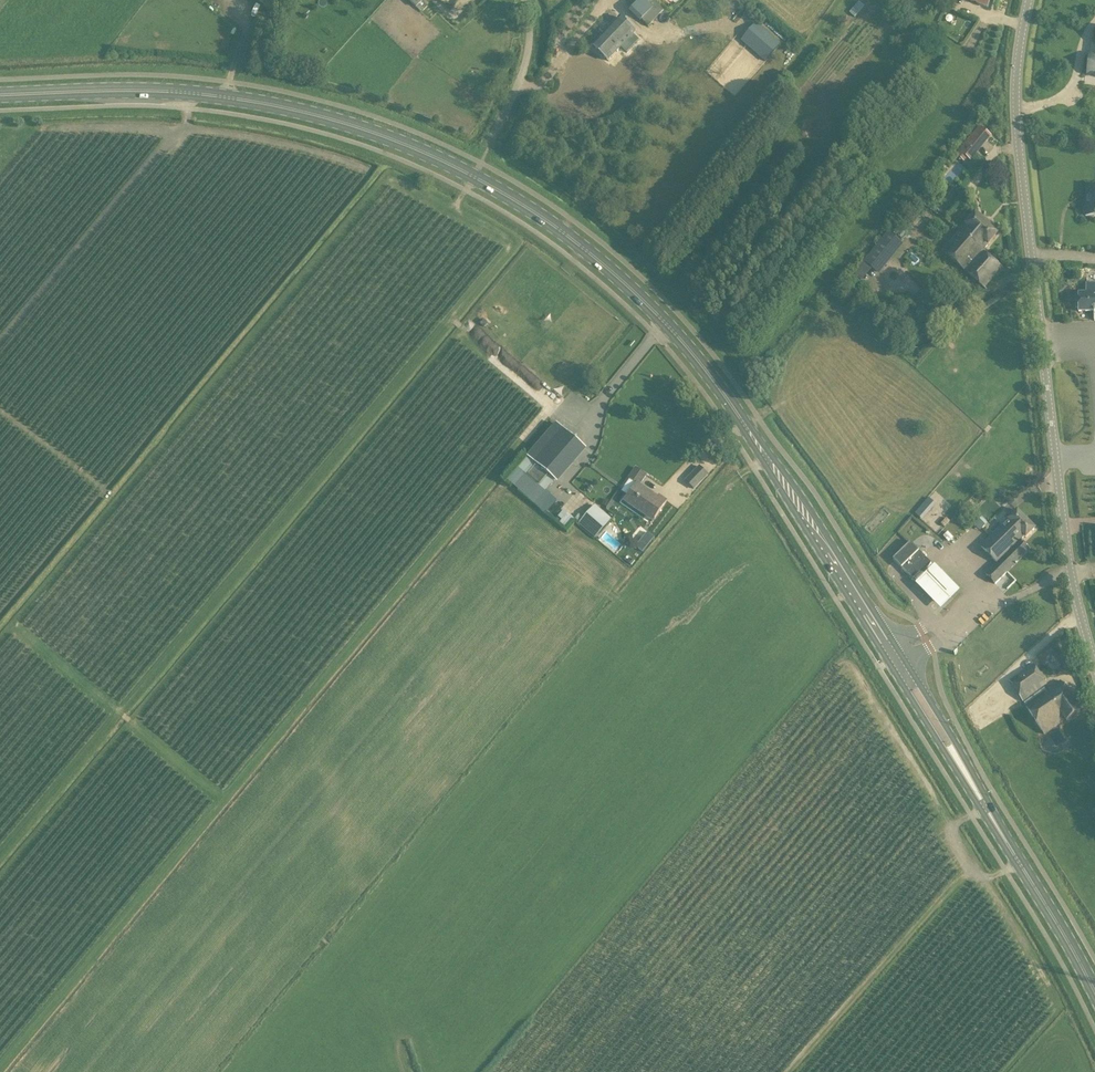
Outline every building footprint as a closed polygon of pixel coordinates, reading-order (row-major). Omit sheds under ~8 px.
[(266,8),(273,0),(256,0),(266,8)] [(416,9),(416,8),(420,12),(428,4),(423,0),(407,0),(416,9)] [(652,0),(630,0),(626,5),(648,27),(663,11),(652,0)] [(620,18),(592,46),(609,62),(636,33),(620,18)] [(766,61),(780,44),(757,24),(742,40),(766,61)] [(964,162),(967,159),(971,162),(992,137),(979,126),(956,155),(964,162)] [(1088,188),(1087,197),(1089,197),(1089,204),(1087,204),(1087,207),(1085,208),(1085,212),(1086,214),(1086,217),(1094,217),(1094,188),(1088,188)] [(960,231),(959,231),(982,252),(987,246),(988,246),(999,233),(976,213),(964,225),(960,231)] [(887,231),(864,261),(851,278),(858,284),(860,281),(861,282),(873,269),(878,272),(902,243),(887,231)] [(998,277),(1003,270),(982,252),(959,231),(942,251),(985,288),(996,275),(998,277)] [(1078,293),(1078,296),(1075,298),(1075,307),(1078,308),(1078,312),(1094,312),(1094,320),(1094,283),(1086,283),(1086,293),(1078,293)] [(508,482),(534,505),(554,481),(554,482),(583,448),(562,429),(533,463),(528,459),(508,482)] [(699,466),(685,481),(694,491),(709,476),(699,466)] [(667,501),(659,496),(658,498),(640,485),(647,476),(635,468),(628,478),(636,484),(625,500),(654,520),(667,501)] [(922,520),(936,504),(929,498),(915,514),(922,520)] [(612,520),(595,505),(579,525),(595,539),(612,520)] [(558,518),(567,524),(573,516),(565,509),(558,518)] [(1017,510),(981,547),(996,563),(985,574),(995,584),(1030,550),(1021,540),(1024,537),(1026,538),(1036,529),(1017,510)] [(949,543),(954,538),(948,532),(943,537),(949,543)] [(643,552),(654,538),(648,533),(636,547),(643,552)] [(918,550),(911,543),(893,559),(901,567),(918,550)] [(917,578),(932,564),(918,550),(901,567),(914,581),(917,578)] [(918,585),(916,586),(942,612),(961,593),(936,567),(924,579),(920,575),(914,581),(918,585)] [(1026,706),(1045,734),(1064,720),(1065,722),(1082,710),(1060,681),(1046,691),(1043,687),(1047,684),(1033,663),(1009,681),(1023,702),(1026,706)]
